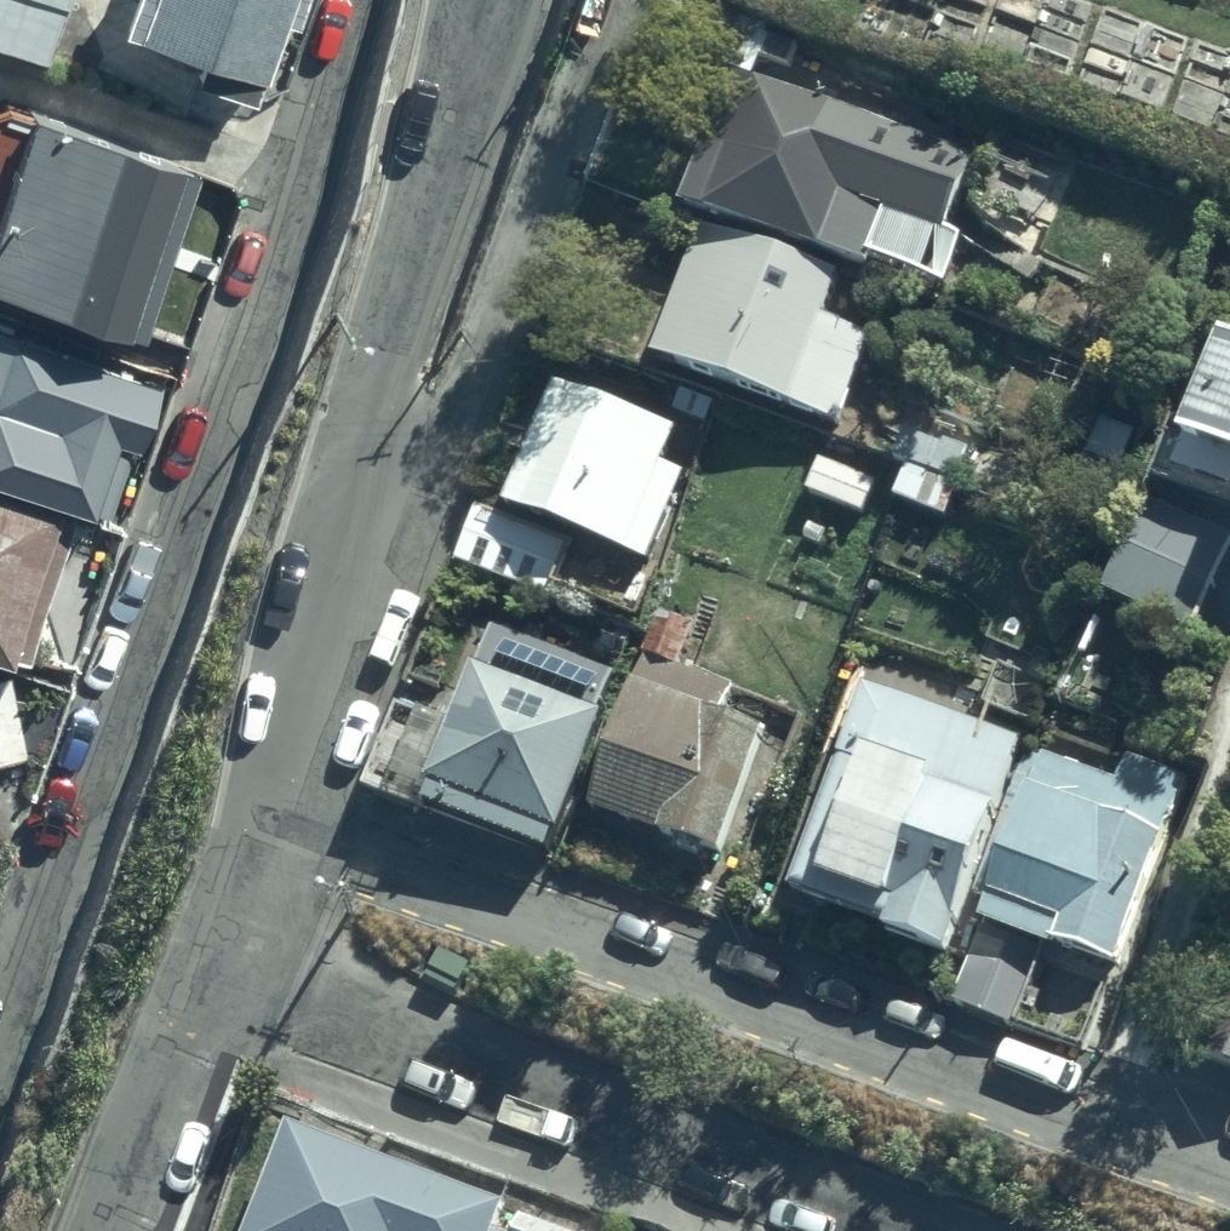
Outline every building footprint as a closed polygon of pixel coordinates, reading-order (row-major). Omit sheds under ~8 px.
[(41,43),(58,0),(0,0),(0,26),(41,43)] [(110,15),(196,47),(186,74),(245,95),(251,81),(257,83),(277,27),(292,32),(304,0),(116,0),(110,15)] [(690,207),(869,271),(872,262),(950,290),(967,242),(950,236),(977,161),(737,75),(690,207)] [(193,168),(24,97),(20,106),(5,101),(0,115),(0,273),(131,330),(193,168)] [(1069,164),(997,138),(972,208),(1023,253),(1034,222),(1047,226),(1069,164)] [(841,279),(703,230),(657,357),(840,422),(872,335),(827,319),(841,279)] [(100,496),(125,428),(131,431),(154,370),(0,305),(0,456),(100,496)] [(1225,343),(1186,448),(1190,449),(1180,477),(1229,496),(1229,345),(1225,343)] [(677,433),(558,387),(511,507),(483,497),(457,565),(556,603),(580,540),(652,568),(687,478),(664,469),(677,433)] [(945,446),(906,430),(894,461),(908,467),(895,500),(951,522),(979,451),(947,439),(945,446)] [(15,654),(66,518),(0,490),(0,647),(15,654)] [(1229,561),(1229,539),(1153,505),(1114,594),(1199,631),(1229,561)] [(723,851),(764,732),(724,718),(736,685),(681,666),(698,618),(661,605),(591,806),(723,851)] [(557,835),(562,836),(618,679),(491,634),(479,670),(472,668),(430,786),(436,788),(427,813),(550,856),(557,835)] [(1025,741),(865,688),(797,891),(893,923),(890,932),(953,954),(1025,741)] [(1190,781),(1129,757),(1118,785),(1034,752),(976,899),(989,904),(981,925),(986,927),(955,1004),(1012,1025),(1043,948),(1055,953),(1060,942),(1118,965),(1190,781)] [(1191,1057),(1229,1072),(1229,954),(1191,1057)] [(295,1135),(258,1230),(508,1230),(514,1217),(295,1135)]
